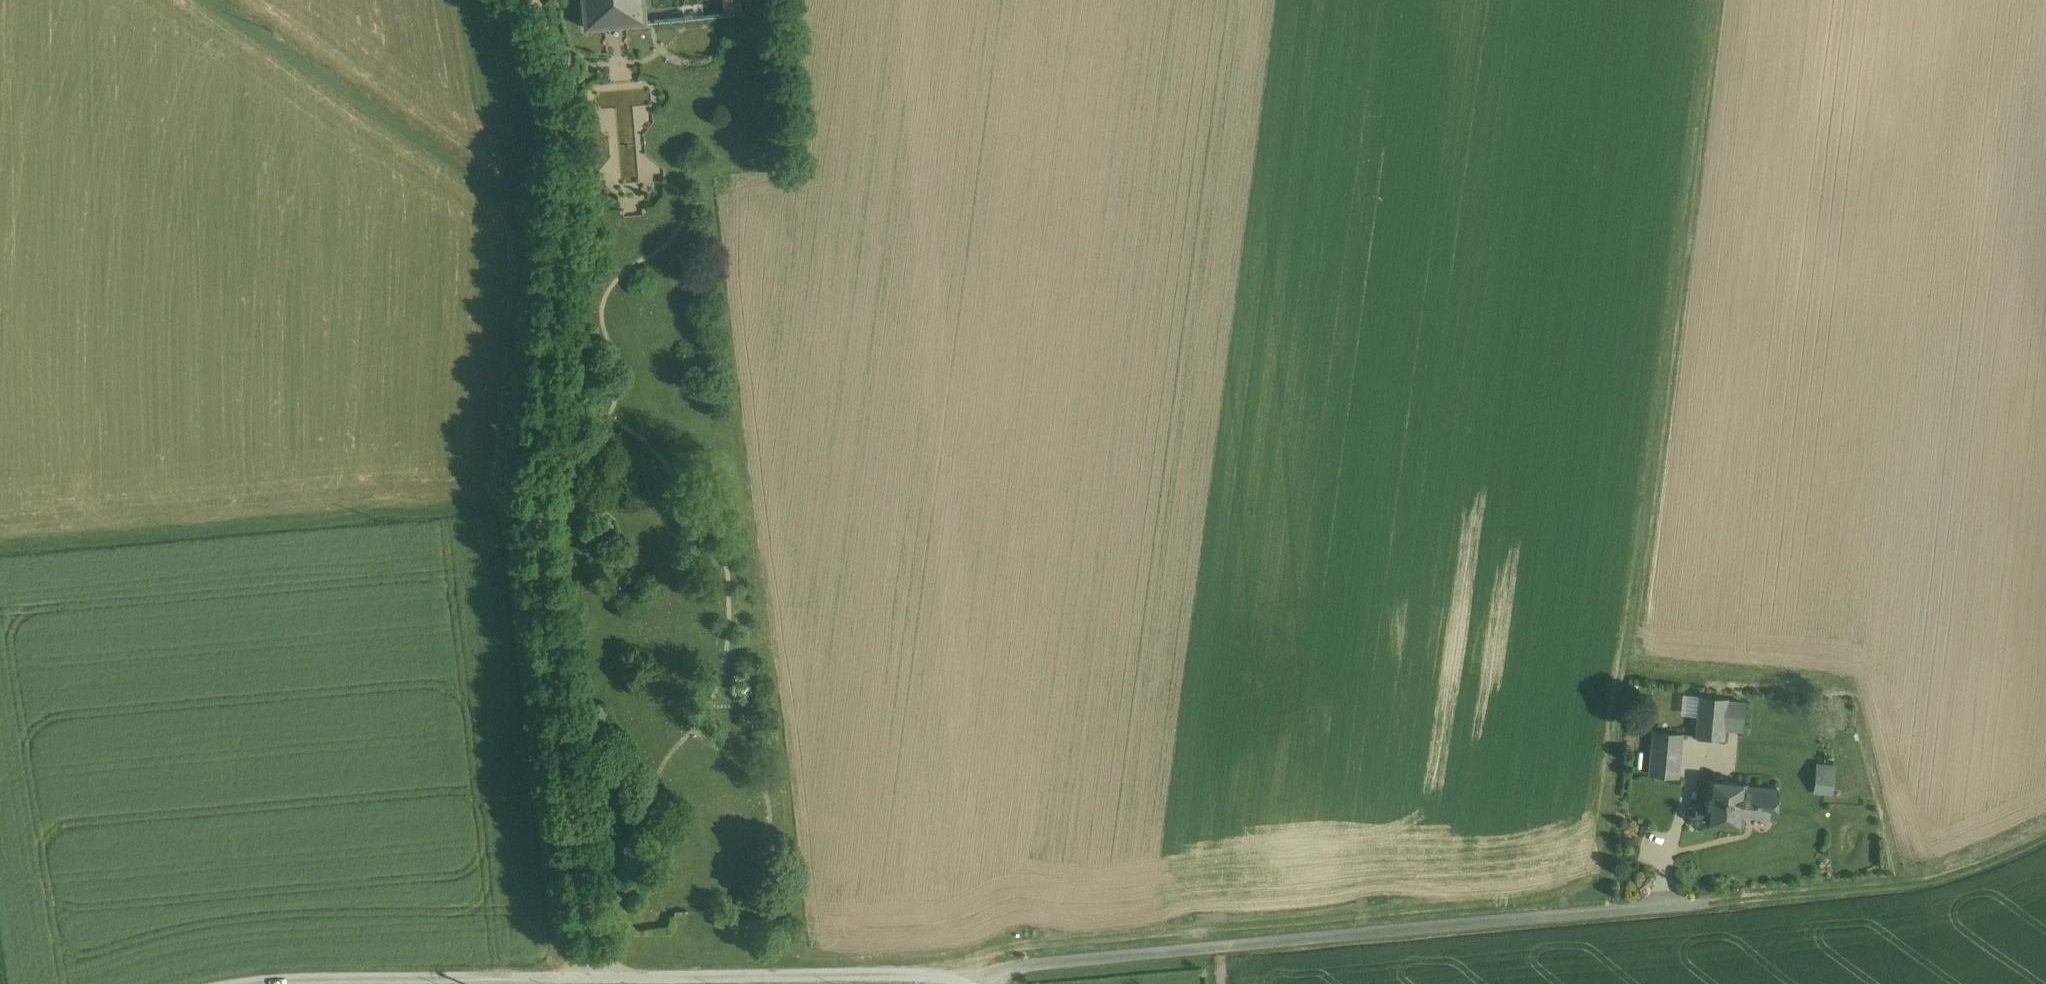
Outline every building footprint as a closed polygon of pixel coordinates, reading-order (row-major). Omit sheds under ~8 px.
[(588,29),(648,24),(646,0),(586,0),(588,29)] [(745,16),(744,0),(727,0),(728,18),(745,16)] [(1724,743),(1726,731),(1743,732),(1746,704),(1697,699),(1695,728),(1696,728),(1695,739),(1724,743)] [(1683,736),(1651,734),(1648,778),(1680,780),(1683,736)] [(1837,768),(1819,765),(1815,785),(1834,788),(1837,768)] [(1746,784),(1710,781),(1706,823),(1742,826),(1743,815),(1776,818),(1779,789),(1746,786),(1746,784)]
